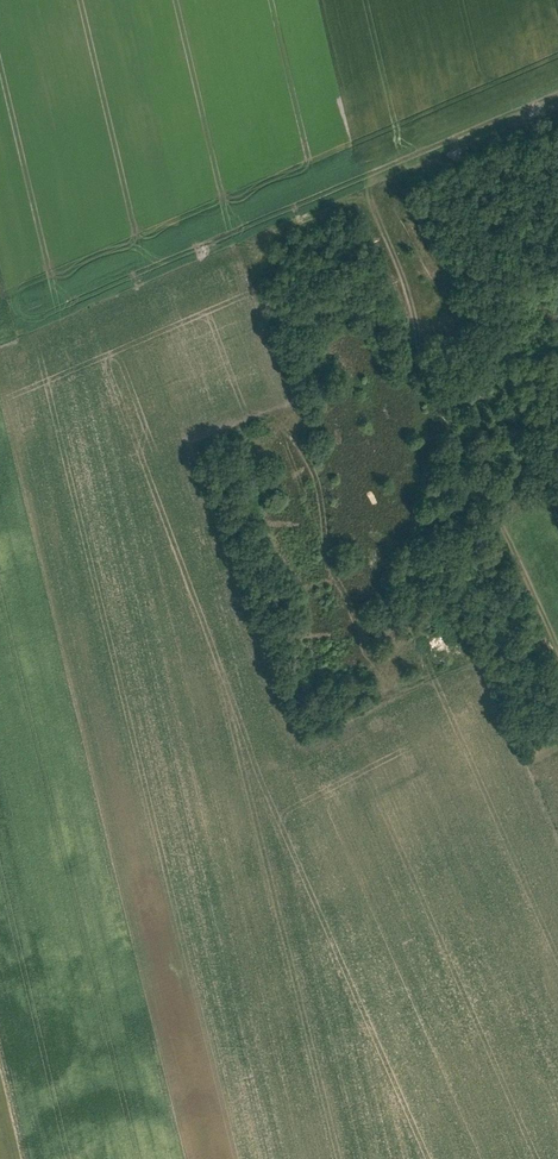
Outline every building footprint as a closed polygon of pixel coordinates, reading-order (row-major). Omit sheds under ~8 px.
[(351,584),(360,581),(358,574),(349,577),(351,584)]
